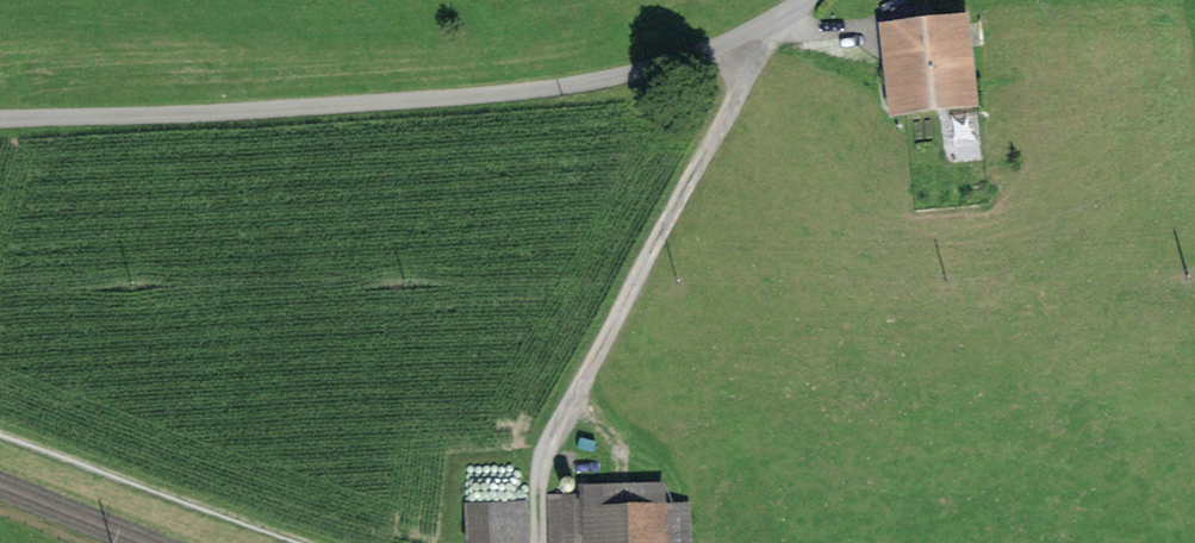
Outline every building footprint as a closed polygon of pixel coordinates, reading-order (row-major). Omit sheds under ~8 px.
[(977,106),(967,14),(880,24),(890,116),(977,106)] [(665,505),(664,484),(581,488),(582,506),(584,542),(692,542),(691,504),(665,505)] [(550,542),(584,542),(582,506),(565,506),(564,494),(548,495),(550,542)] [(528,503),(466,505),(468,542),(530,542),(528,503)]
